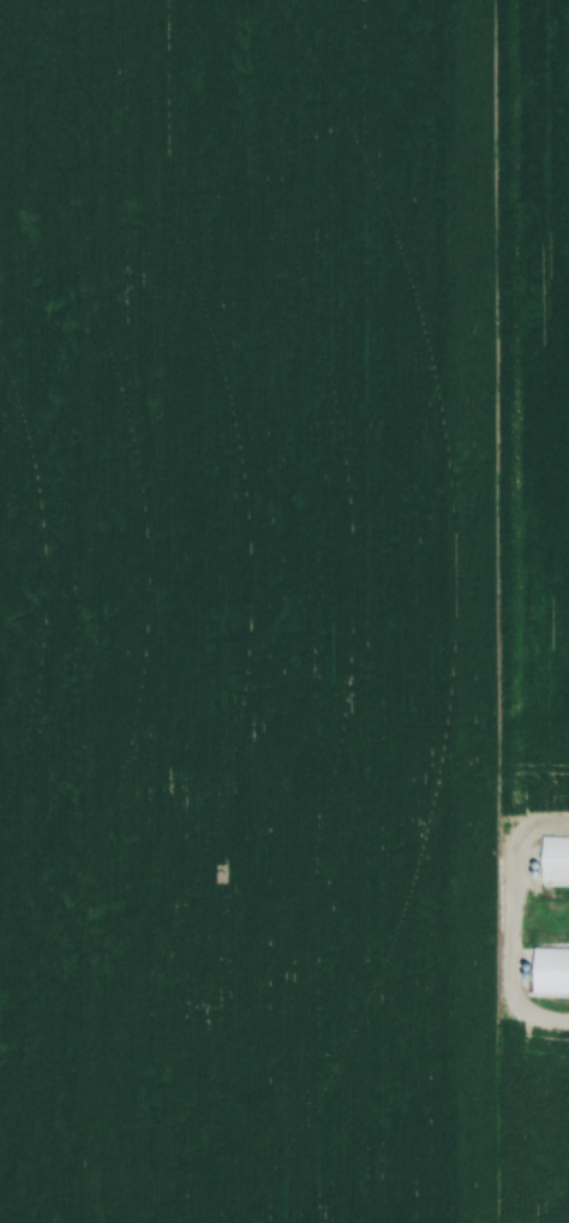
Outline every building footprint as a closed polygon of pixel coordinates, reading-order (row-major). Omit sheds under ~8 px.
[(539,882),(568,883),(568,835),(540,835),(539,882)]
